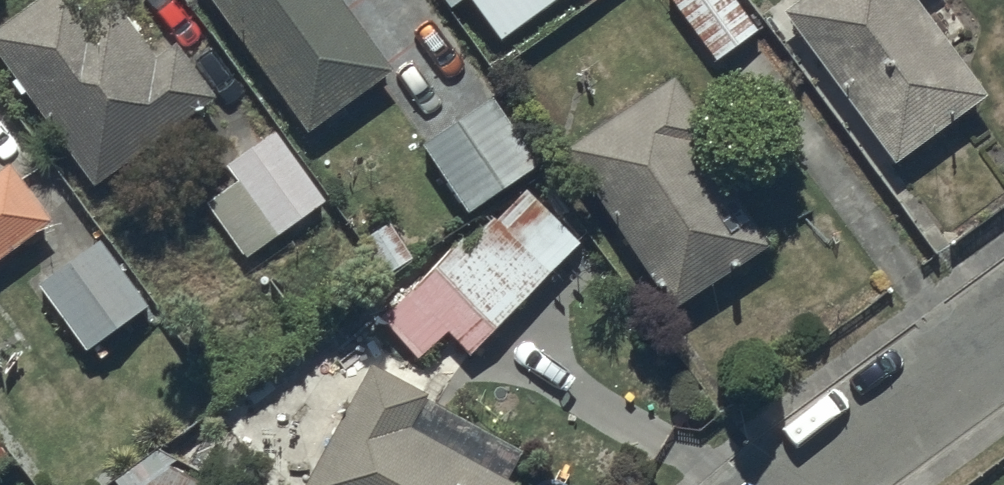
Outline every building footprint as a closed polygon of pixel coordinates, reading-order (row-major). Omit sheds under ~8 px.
[(0,22),(0,50),(16,74),(13,76),(22,90),(26,88),(95,180),(218,94),(173,26),(149,42),(123,0),(101,0),(90,7),(86,0),(32,0),(0,22)] [(309,127),(394,65),(346,0),(216,0),(309,127)] [(503,38),(555,0),(474,0),(503,38)] [(653,18),(677,1),(717,56),(759,26),(740,0),(640,0),(653,18)] [(786,6),(897,158),(987,92),(920,0),(793,0),(786,6)] [(675,71),(567,143),(675,304),(771,240),(702,137),(713,129),(675,71)] [(494,97),(426,142),(470,207),(537,162),(494,97)] [(325,196),(275,128),(263,137),(256,126),(232,143),(240,153),(228,162),(238,176),(206,199),(246,254),(325,196)] [(53,214),(10,155),(0,162),(0,252),(53,214)] [(471,350),(581,238),(525,182),(469,240),(460,231),(391,301),(382,292),(371,304),(422,354),(448,327),(471,350)] [(150,302),(100,237),(41,279),(89,345),(150,302)] [(372,361),(304,484),(511,484),(514,480),(509,477),(524,449),(427,396),(429,392),(372,361)] [(15,457),(0,437),(0,468),(15,457)] [(171,461),(137,484),(206,484),(210,471),(171,461)]
